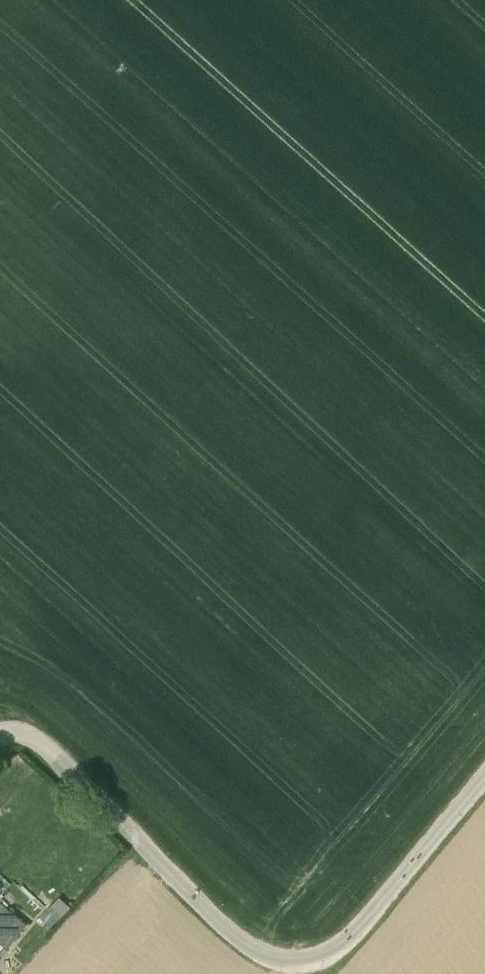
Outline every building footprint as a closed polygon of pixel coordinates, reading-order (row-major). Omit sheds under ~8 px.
[(50,928),(69,908),(58,898),(39,918),(50,928)] [(2,946),(6,948),(26,923),(0,902),(0,944),(2,946)]
